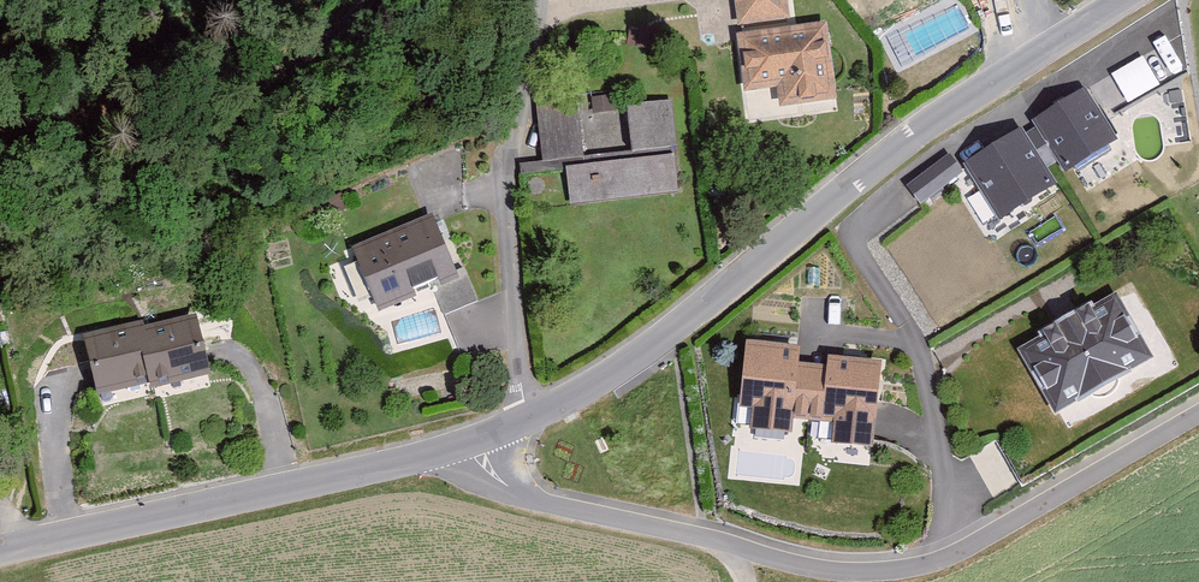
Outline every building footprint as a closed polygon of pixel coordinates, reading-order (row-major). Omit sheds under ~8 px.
[(737,25),(789,18),(786,0),(734,0),(737,25)] [(827,20),(736,31),(744,91),(777,87),(780,104),(837,97),(827,20)] [(1113,70),(1128,100),(1160,84),(1146,54),(1113,70)] [(1083,85),(968,173),(1002,218),(1118,130),(1083,85)] [(671,90),(535,111),(552,217),(688,196),(671,90)] [(906,183),(920,202),(963,171),(949,152),(906,183)] [(432,216),(355,247),(380,308),(457,277),(432,216)] [(1117,294),(1019,350),(1055,413),(1153,357),(1117,294)] [(198,321),(86,347),(100,407),(211,381),(198,321)] [(801,350),(747,344),(741,405),(753,406),(751,427),(791,431),(793,418),(832,422),(829,445),(875,449),(884,359),(827,353),(826,364),(799,361),(801,350)]
